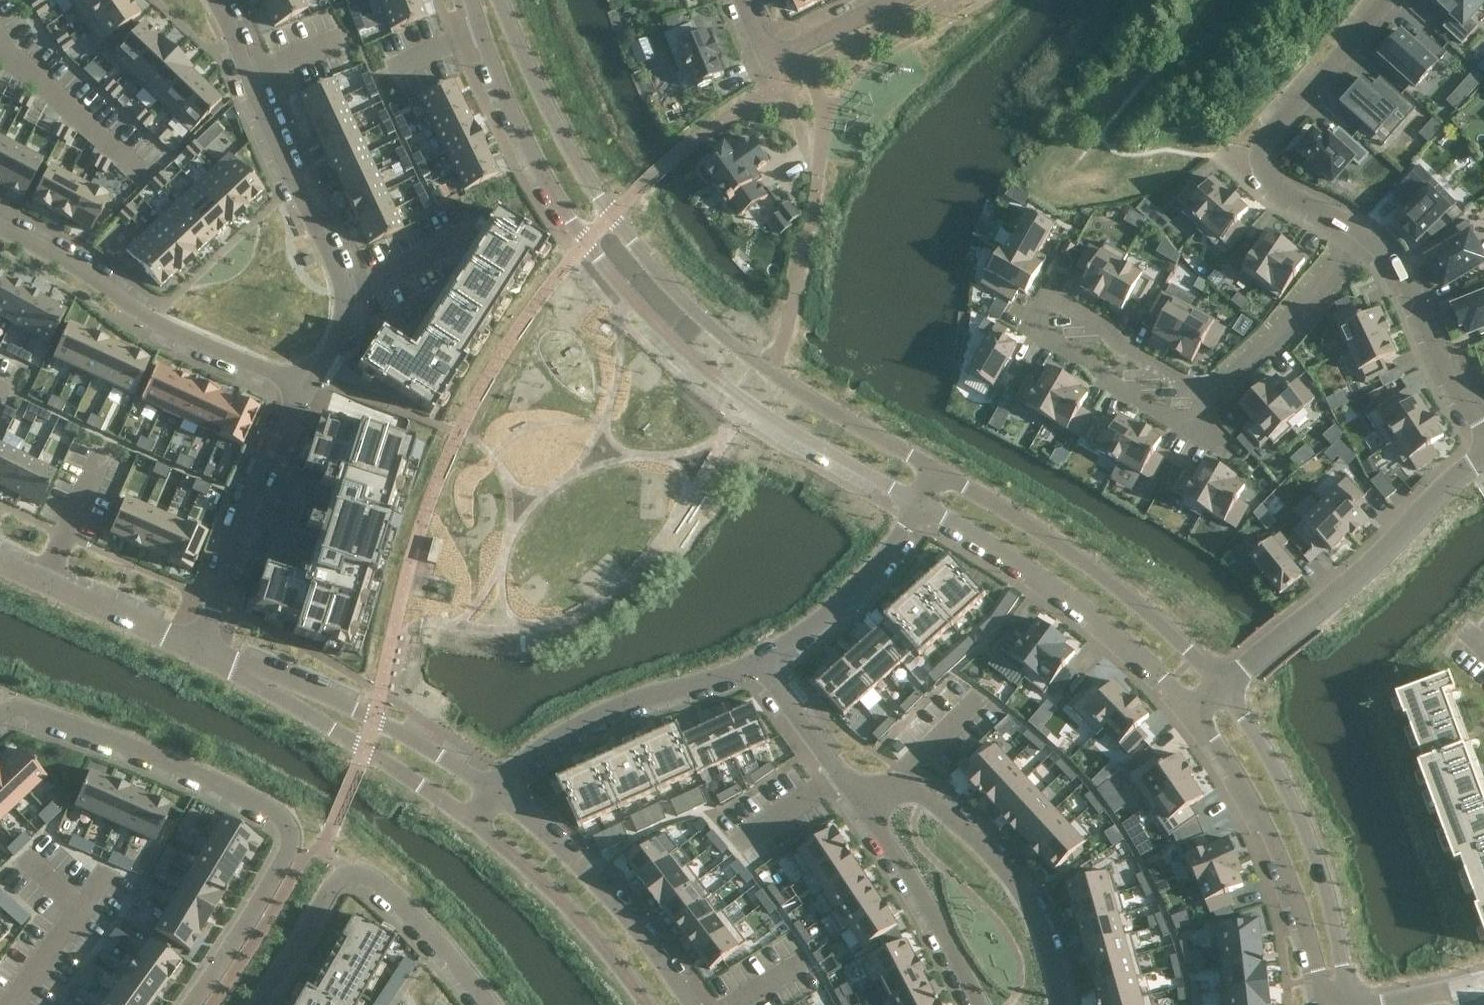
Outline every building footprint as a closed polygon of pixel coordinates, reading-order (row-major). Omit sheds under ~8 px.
[(29,3),(33,10),(43,3),(41,0),(33,0),(29,3)] [(75,6),(88,24),(121,0),(84,0),(75,6)] [(88,24),(101,42),(140,14),(130,0),(121,0),(88,24)] [(264,7),(274,26),(308,8),(303,0),(278,0),(264,7)] [(383,10),(409,0),(379,0),(383,10)] [(383,10),(390,30),(426,16),(420,0),(409,0),(383,10)] [(798,12),(819,2),(818,0),(793,0),(798,12)] [(1478,26),(1470,19),(1483,3),(1483,1),(1483,0),(1435,0),(1440,5),(1439,6),(1442,8),(1443,7),(1448,12),(1447,13),(1451,16),(1451,15),(1453,16),(1453,17),(1444,27),(1462,44),(1478,26)] [(43,3),(33,10),(38,16),(48,9),(43,3)] [(357,6),(349,9),(353,21),(361,18),(357,6)] [(680,69),(688,66),(697,89),(713,82),(712,79),(725,74),(717,56),(720,54),(714,40),(711,41),(707,32),(700,35),(694,22),(687,25),(682,13),(665,19),(671,32),(665,34),(680,69)] [(361,18),(353,21),(358,32),(365,29),(361,18)] [(143,22),(110,57),(126,73),(160,38),(143,22)] [(64,31),(54,38),(58,45),(69,38),(64,31)] [(1416,87),(1446,53),(1427,35),(1418,46),(1402,31),(1392,42),(1389,40),(1378,51),(1381,54),(1380,55),(1416,87)] [(634,43),(642,60),(656,54),(648,36),(634,43)] [(69,38),(58,45),(63,52),(73,44),(69,38)] [(160,38),(126,73),(142,87),(175,53),(160,38)] [(175,53),(142,87),(158,103),(191,68),(175,53)] [(191,68),(158,103),(173,117),(205,84),(190,70),(191,69),(191,68)] [(1483,76),(1483,75),(1476,68),(1448,97),(1457,105),(1483,76)] [(368,73),(360,76),(365,87),(373,84),(368,73)] [(109,78),(101,88),(107,93),(115,84),(109,78)] [(333,78),(298,94),(307,114),(342,98),(333,78)] [(1406,119),(1416,108),(1395,89),(1386,99),(1362,78),(1340,103),(1376,135),(1397,111),(1406,119)] [(453,79),(418,96),(427,115),(462,98),(453,79)] [(115,84),(107,93),(113,99),(122,89),(115,84)] [(205,84),(173,117),(189,133),(206,115),(207,116),(210,113),(209,113),(221,100),(205,84)] [(373,84),(365,87),(371,98),(378,94),(373,84)] [(20,90),(14,101),(22,105),(28,94),(20,90)] [(28,94),(22,105),(29,109),(35,98),(28,94)] [(342,98),(307,114),(316,132),(351,116),(342,98)] [(462,98),(427,115),(436,134),(471,117),(462,98)] [(141,107),(133,117),(139,122),(147,113),(141,107)] [(385,109),(378,113),(383,124),(390,120),(385,109)] [(147,113),(139,122),(145,128),(153,118),(147,113)] [(402,115),(394,118),(400,129),(407,126),(402,115)] [(351,116),(316,132),(325,150),(359,134),(351,116)] [(471,117),(436,134),(446,152),(480,135),(471,117)] [(390,120),(383,124),(388,135),(395,131),(390,120)] [(58,123),(52,135),(59,138),(65,127),(58,123)] [(407,126),(400,129),(405,140),(412,137),(407,126)] [(65,127),(59,138),(66,142),(72,131),(65,127)] [(163,128),(155,137),(161,142),(169,133),(163,128)] [(1353,159),(1359,165),(1369,154),(1350,137),(1341,146),(1329,135),(1325,140),(1314,131),(1301,146),(1300,146),(1303,149),(1300,153),(1308,160),(1305,163),(1318,176),(1319,176),(1322,172),(1333,182),(1353,159)] [(359,134),(325,150),(333,169),(368,153),(359,134)] [(480,135),(446,152),(455,171),(489,154),(480,135)] [(753,139),(732,154),(726,146),(715,154),(719,159),(706,169),(716,182),(713,185),(726,203),(729,201),(731,202),(732,201),(742,215),(768,196),(758,182),(763,179),(757,170),(770,161),(753,139)] [(0,146),(0,184),(4,186),(23,150),(3,140),(0,146)] [(194,141),(188,146),(197,156),(203,150),(194,141)] [(188,146),(182,152),(191,161),(197,156),(188,146)] [(402,146),(395,150),(400,161),(407,157),(402,146)] [(1468,147),(1457,158),(1467,168),(1478,158),(1468,147)] [(23,150),(4,186),(24,196),(43,160),(23,150)] [(419,152),(412,155),(417,166),(425,163),(419,152)] [(229,153),(212,169),(246,206),(254,199),(255,201),(264,193),(262,191),(264,190),(252,177),(249,173),(249,174),(248,174),(247,173),(249,171),(240,161),(238,163),(229,153)] [(368,153),(333,169),(342,188),(377,171),(368,153)] [(96,154),(90,165),(97,169),(103,158),(96,154)] [(489,154),(455,171),(464,190),(498,173),(489,154)] [(407,157),(400,161),(405,171),(413,168),(407,157)] [(103,158),(97,169),(105,173),(110,162),(103,158)] [(425,163),(417,166),(423,177),(430,173),(425,163)] [(1457,203),(1419,165),(1394,193),(1403,202),(1404,201),(1408,206),(1395,218),(1394,219),(1417,243),(1451,209),(1457,203)] [(49,166),(31,200),(51,210),(69,176),(49,166)] [(212,169),(195,185),(231,224),(248,208),(246,206),(212,169)] [(377,171),(342,188),(351,206),(385,190),(377,171)] [(161,172),(155,178),(164,187),(170,181),(161,172)] [(69,176),(51,210),(71,221),(89,186),(69,176)] [(155,178),(149,183),(158,192),(164,187),(155,178)] [(1193,180),(1175,200),(1185,209),(1182,212),(1199,227),(1197,229),(1198,230),(1231,194),(1212,178),(1203,189),(1193,180)] [(420,183),(413,186),(418,197),(425,193),(420,183)] [(195,185),(178,201),(212,238),(221,230),(222,231),(230,224),(230,225),(231,224),(195,185)] [(89,186),(71,221),(91,231),(99,216),(101,213),(101,212),(109,196),(89,186)] [(438,189),(430,193),(436,203),(443,200),(438,189)] [(385,190),(351,206),(359,225),(394,208),(385,190)] [(425,193),(418,197),(424,208),(431,204),(425,193)] [(1231,194),(1198,230),(1216,246),(1221,240),(1231,249),(1248,230),(1238,221),(1248,210),(1239,202),(1241,200),(1233,193),(1231,195),(1231,194)] [(1163,228),(1172,218),(1147,197),(1138,207),(1163,228)] [(178,201),(160,218),(197,256),(196,255),(204,247),(203,246),(212,238),(178,201)] [(770,219),(781,234),(791,226),(789,223),(798,217),(788,202),(778,209),(780,212),(770,219)] [(128,205),(122,210),(131,219),(137,213),(128,205)] [(394,208),(359,225),(368,244),(403,228),(394,208)] [(1030,208),(1008,248),(1042,266),(1047,258),(1038,253),(1056,222),(1030,208)] [(381,329),(357,367),(363,371),(382,383),(383,382),(431,413),(453,379),(474,345),(489,322),(504,299),(519,275),(529,259),(534,261),(546,242),(495,209),(486,223),(491,226),(412,349),(381,329)] [(122,210),(117,216),(126,225),(131,219),(122,210)] [(160,218),(143,234),(178,270),(180,272),(197,256),(160,218)] [(1467,221),(1446,233),(1452,244),(1428,258),(1444,285),(1483,262),(1483,258),(1471,237),(1475,232),(1467,221)] [(1268,230),(1240,272),(1259,285),(1260,286),(1287,244),(1268,230)] [(143,234),(126,250),(135,259),(133,261),(143,271),(144,269),(145,270),(145,271),(148,274),(149,274),(161,287),(162,285),(163,287),(172,279),(170,277),(178,270),(143,234)] [(1068,242),(1062,253),(1069,257),(1075,246),(1068,242)] [(1090,245),(1077,267),(1088,274),(1081,286),(1092,293),(1090,295),(1099,300),(1101,298),(1102,298),(1127,254),(1106,243),(1101,251),(1090,245)] [(1287,244),(1260,286),(1280,299),(1294,277),(1295,278),(1297,274),(1297,273),(1305,261),(1295,254),(1298,249),(1289,243),(1288,244),(1287,244)] [(988,272),(982,283),(1013,301),(1020,290),(1026,294),(1042,266),(1008,248),(1006,252),(997,247),(984,270),(988,272)] [(1127,254),(1102,298),(1123,310),(1130,297),(1141,304),(1154,281),(1123,263),(1128,255),(1127,254)] [(12,280),(0,273),(0,302),(12,280)] [(0,302),(0,316),(12,323),(30,289),(12,280),(0,302)] [(1475,285),(1479,296),(1453,307),(1460,325),(1466,323),(1469,333),(1478,329),(1481,335),(1483,333),(1483,281),(1475,285)] [(30,289),(12,323),(30,332),(48,299),(30,289)] [(1162,292),(1149,314),(1160,321),(1153,334),(1173,345),(1170,349),(1171,350),(1194,310),(1162,292)] [(1238,292),(1231,301),(1237,306),(1245,297),(1238,292)] [(1245,297),(1237,306),(1243,311),(1251,302),(1245,297)] [(48,299),(30,332),(49,343),(67,309),(48,299)] [(1356,305),(1333,316),(1349,350),(1390,330),(1380,308),(1362,317),(1356,305)] [(1194,310),(1171,350),(1192,362),(1202,345),(1213,351),(1226,329),(1194,310)] [(60,342),(52,357),(73,367),(89,332),(68,322),(61,338),(59,341),(60,342)] [(997,323),(969,373),(993,387),(1003,371),(1004,371),(1009,361),(1008,361),(1017,346),(1003,338),(1008,329),(997,323)] [(1390,330),(1349,350),(1365,383),(1388,372),(1383,360),(1386,358),(1396,354),(1386,333),(1390,331),(1390,330)] [(89,332),(73,367),(93,376),(108,341),(89,332)] [(108,341),(93,376),(112,385),(128,350),(108,341)] [(10,344),(6,351),(17,357),(21,349),(10,344)] [(21,349),(17,357),(28,362),(31,355),(21,349)] [(128,350),(112,385),(133,394),(149,359),(128,350)] [(156,365),(140,400),(161,409),(177,374),(176,373),(176,374),(156,365)] [(1028,377),(1015,400),(1047,418),(1070,379),(1049,367),(1039,384),(1028,377)] [(177,374),(161,409),(181,418),(197,381),(196,383),(187,379),(187,378),(177,374)] [(1265,381),(1257,388),(1257,389),(1292,429),(1293,428),(1288,423),(1315,398),(1298,379),(1288,388),(1278,377),(1268,385),(1265,382),(1265,381)] [(1070,379),(1047,418),(1079,437),(1092,414),(1081,408),(1088,395),(1077,388),(1080,384),(1071,378),(1070,379)] [(197,381),(181,418),(200,427),(217,390),(197,381)] [(1333,408),(1351,399),(1346,388),(1328,397),(1333,408)] [(1257,389),(1239,405),(1252,420),(1242,429),(1260,448),(1269,439),(1274,445),(1292,429),(1257,389)] [(217,390),(200,427),(219,436),(235,401),(217,393),(218,391),(217,390)] [(52,394),(46,405),(54,409),(59,398),(52,394)] [(1398,394),(1376,408),(1396,438),(1390,442),(1390,443),(1431,417),(1417,397),(1405,405),(1398,394)] [(59,398),(54,409),(61,412),(66,401),(59,398)] [(235,401),(219,436),(240,446),(242,443),(243,443),(249,429),(248,429),(250,426),(257,412),(256,412),(257,409),(236,399),(235,401)] [(30,403),(26,410),(37,416),(40,408),(30,403)] [(5,406),(2,413),(12,418),(16,411),(8,407),(5,406)] [(40,408),(37,416),(48,421),(51,413),(40,408)] [(90,413),(85,424),(93,428),(98,417),(90,413)] [(253,604),(252,610),(295,623),(292,634),(295,635),(313,640),(316,641),(324,643),(342,649),(348,651),(356,654),(360,655),(371,620),(388,565),(392,553),(402,520),(406,509),(409,498),(425,445),(422,444),(416,442),(414,442),(411,441),(404,439),(360,426),(360,425),(358,424),(357,425),(326,415),(325,415),(321,413),(319,420),(318,420),(315,432),(314,438),(312,438),(311,441),(312,441),(304,465),(303,468),(306,469),(306,468),(323,473),(319,485),(332,489),(337,470),(343,472),(329,519),(303,511),(303,510),(300,510),(293,532),(296,533),(296,532),(322,540),(307,587),(302,585),(304,578),(267,566),(264,565),(263,568),(264,568),(259,582),(258,585),(259,585),(253,604)] [(1101,422),(1088,445),(1121,463),(1141,427),(1120,416),(1113,429),(1101,422)] [(1431,417),(1390,443),(1404,463),(1410,459),(1417,470),(1439,456),(1431,445),(1444,437),(1437,427),(1439,425),(1433,416),(1431,418),(1431,417)] [(98,417),(93,428),(100,431),(105,420),(98,417)] [(67,421),(64,429),(75,434),(78,426),(67,421)] [(1335,424),(1320,436),(1343,465),(1358,452),(1335,424)] [(1141,427),(1121,463),(1153,481),(1166,459),(1154,452),(1161,439),(1151,433),(1152,431),(1143,426),(1142,428),(1141,427)] [(140,436),(135,447),(142,450),(147,439),(140,436)] [(147,439),(142,450),(150,453),(155,442),(147,439)] [(1308,442),(1292,456),(1301,466),(1317,452),(1308,442)] [(0,444),(0,485),(2,486),(19,452),(1,443),(0,444)] [(19,452),(2,486),(20,495),(37,461),(19,452)] [(180,453),(175,464),(182,467),(187,456),(180,453)] [(187,456),(182,467),(190,471),(194,460),(187,456)] [(1185,469),(1172,492),(1183,498),(1180,505),(1200,517),(1226,471),(1206,459),(1196,476),(1185,469)] [(37,461),(20,495),(39,505),(41,501),(56,470),(37,461)] [(157,461),(152,472),(159,476),(164,465),(157,461)] [(207,464),(202,475),(209,479),(214,468),(207,464)] [(164,465),(159,476),(166,479),(171,468),(164,465)] [(1371,480),(1387,496),(1397,485),(1381,470),(1371,480)] [(1226,471),(1200,517),(1201,517),(1205,511),(1236,529),(1249,506),(1238,500),(1245,487),(1234,481),(1237,476),(1235,475),(1234,476),(1226,471)] [(196,478),(191,489),(199,493),(203,482),(196,478)] [(1346,478),(1320,504),(1352,537),(1369,520),(1355,506),(1365,497),(1346,478)] [(203,482),(199,493),(206,496),(211,485),(203,482)] [(125,498),(109,533),(129,541),(129,542),(130,543),(145,507),(125,498)] [(1263,503),(1255,511),(1269,526),(1277,519),(1263,503)] [(1320,504),(1294,530),(1312,549),(1321,540),(1332,550),(1348,534),(1352,537),(1320,504)] [(145,507),(130,543),(139,547),(140,546),(150,551),(165,515),(145,507)] [(165,515),(150,551),(168,559),(168,561),(169,562),(185,524),(165,515)] [(185,524),(169,562),(189,571),(191,566),(193,567),(195,562),(193,561),(206,533),(185,524)] [(1280,533),(1250,557),(1280,594),(1302,576),(1292,563),(1293,562),(1285,553),(1284,553),(1281,549),(1288,543),(1280,533)] [(427,561),(436,564),(442,541),(433,538),(427,561)] [(950,558),(918,587),(953,625),(954,625),(954,624),(984,597),(987,595),(985,592),(984,593),(953,559),(954,558),(951,556),(949,558),(950,558)] [(886,615),(884,617),(886,619),(886,618),(888,620),(916,651),(918,654),(920,656),(922,653),(952,626),(953,626),(918,587),(887,615),(886,615)] [(1010,591),(1005,598),(1015,605),(1019,598),(1010,591)] [(1005,598),(1001,604),(1010,611),(1015,605),(1005,598)] [(1001,604),(996,611),(1006,618),(1010,611),(1001,604)] [(996,611),(991,617),(1000,625),(1006,618),(996,611)] [(991,617),(986,623),(994,631),(1000,625),(991,617)] [(888,620),(873,633),(901,663),(916,651),(888,620)] [(1017,628),(997,655),(1026,676),(1024,678),(1025,679),(1031,671),(1058,635),(1039,620),(1027,636),(1017,628)] [(986,623),(980,628),(988,637),(994,631),(986,623)] [(873,633),(859,645),(887,676),(901,663),(873,633)] [(1031,671),(1025,679),(1026,680),(1045,694),(1051,686),(1061,694),(1077,673),(1066,665),(1075,653),(1065,646),(1068,641),(1060,635),(1059,635),(1058,635),(1031,671)] [(970,637),(964,642),(972,651),(978,646),(970,637)] [(964,642),(958,648),(966,656),(972,651),(964,642)] [(859,645),(845,658),(873,689),(887,676),(859,645)] [(958,648),(952,653),(960,662),(966,656),(958,648)] [(952,653),(946,658),(954,667),(960,662),(952,653)] [(833,669),(830,671),(831,671),(859,702),(859,703),(861,701),(861,700),(873,689),(845,658),(833,669)] [(946,658),(940,664),(948,672),(954,667),(946,658)] [(940,664),(935,669),(942,678),(948,672),(940,664)] [(935,669),(929,674),(936,683),(942,678),(935,669)] [(819,682),(816,684),(818,687),(819,686),(845,715),(847,713),(859,702),(831,671),(819,682)] [(1396,694),(1405,716),(1406,715),(1424,761),(1418,764),(1455,862),(1461,860),(1478,907),(1475,907),(1483,930),(1483,799),(1444,693),(1456,689),(1450,674),(1396,694)] [(1095,682),(1070,707),(1097,735),(1104,728),(1103,727),(1131,698),(1115,681),(1104,692),(1095,682)] [(918,690),(909,698),(915,704),(924,696),(918,690)] [(909,698),(900,707),(906,713),(915,704),(909,698)] [(1131,698),(1103,727),(1104,728),(1129,754),(1148,736),(1139,727),(1149,716),(1140,707),(1142,705),(1135,698),(1133,700),(1131,698)] [(750,705),(736,711),(753,749),(768,743),(771,742),(770,739),(769,739),(755,706),(753,703),(750,704),(750,705)] [(736,711),(719,719),(736,757),(751,750),(751,751),(754,750),(753,749),(736,711)] [(1055,712),(1043,725),(1059,740),(1069,730),(1057,719),(1059,716),(1055,712)] [(890,717),(882,725),(888,732),(896,723),(890,717)] [(719,719),(701,727),(719,765),(736,757),(719,719)] [(677,725),(639,742),(660,789),(697,772),(698,775),(701,773),(684,735),(680,727),(679,723),(676,725),(677,725)] [(882,725),(873,734),(879,740),(888,732),(882,725)] [(701,727),(684,735),(701,773),(702,772),(719,765),(701,727)] [(1028,729),(1023,735),(1032,743),(1037,737),(1028,729)] [(1037,737),(1032,743),(1041,751),(1046,745),(1037,737)] [(639,742),(598,760),(620,808),(621,808),(621,807),(658,790),(660,790),(660,789),(639,742)] [(995,746),(964,775),(980,793),(1011,763),(995,746)] [(34,764),(31,760),(30,761),(19,749),(3,764),(2,764),(29,792),(45,777),(34,764)] [(1156,755),(1127,775),(1148,806),(1156,800),(1194,774),(1180,754),(1164,765),(1156,755)] [(1061,759),(1056,764),(1064,773),(1069,767),(1061,759)] [(560,778),(557,779),(558,781),(559,781),(578,824),(579,827),(582,825),(619,808),(619,809),(620,808),(598,761),(561,778),(560,778)] [(3,764),(1,762),(0,763),(0,793),(13,807),(29,792),(2,764),(3,764)] [(770,762),(760,770),(765,777),(775,770),(770,762)] [(1011,763),(980,793),(982,795),(983,793),(996,806),(1026,779),(1011,763)] [(1069,767),(1064,773),(1072,781),(1078,776),(1069,767)] [(110,779),(89,770),(82,786),(82,785),(80,790),(81,790),(74,805),(94,815),(110,779)] [(760,770),(750,776),(755,784),(765,777),(760,770)] [(1156,800),(1148,806),(1170,836),(1199,816),(1192,805),(1204,797),(1191,778),(1194,775),(1194,774),(1156,800)] [(110,780),(110,779),(94,815),(114,823),(130,788),(129,788),(129,787),(111,779),(110,780)] [(1026,779),(996,806),(1003,814),(1001,816),(1009,824),(1040,794),(1026,779)] [(739,784),(728,790),(732,798),(743,792),(739,784)] [(700,787),(690,791),(694,799),(703,795),(700,787)] [(149,797),(130,788),(114,823),(134,832),(149,797)] [(728,790),(717,796),(721,803),(732,798),(728,790)] [(690,791),(680,796),(684,804),(694,799),(690,791)] [(1091,791),(1085,796),(1092,806),(1098,800),(1091,791)] [(0,793),(0,820),(13,807),(0,793)] [(1040,794),(1009,824),(1016,832),(1017,830),(1025,838),(1055,810),(1040,794)] [(703,795),(694,799),(697,807),(707,803),(703,795)] [(680,796),(671,800),(674,808),(684,804),(680,796)] [(149,797),(134,832),(155,841),(161,826),(162,826),(164,822),(163,821),(170,806),(169,805),(150,797),(149,797)] [(694,799),(684,804),(688,812),(697,807),(694,799)] [(1098,800),(1092,806),(1099,815),(1106,810),(1098,800)] [(60,811),(52,802),(45,809),(53,817),(60,811)] [(660,803),(650,807),(653,815),(663,811),(660,803)] [(684,804),(674,808),(678,816),(688,812),(684,804)] [(650,807),(640,811),(644,819),(653,815),(650,807)] [(53,817),(45,809),(38,816),(46,824),(53,817)] [(192,825),(198,815),(190,810),(184,820),(192,825)] [(1055,810),(1025,838),(1033,846),(1031,848),(1038,856),(1069,826),(1069,825),(1055,810)] [(640,811),(631,816),(634,824),(644,819),(640,811)] [(663,811),(653,815),(657,823),(667,819),(663,811)] [(1123,823),(1134,837),(1149,825),(1138,811),(1123,823)] [(653,815),(644,819),(647,827),(657,823),(653,815)] [(261,840),(241,828),(241,827),(238,825),(237,826),(222,817),(211,836),(250,860),(261,840)] [(703,818),(694,826),(699,832),(708,824),(703,818)] [(644,819),(634,824),(637,832),(647,827),(644,819)] [(1069,826),(1038,856),(1039,856),(1040,855),(1055,870),(1069,858),(1074,859),(1083,851),(1082,846),(1092,836),(1076,819),(1069,825),(1069,826)] [(186,835),(192,825),(184,820),(178,830),(186,835)] [(623,823),(613,827),(616,835),(626,831),(623,823)] [(613,827),(603,832),(607,840),(616,835),(613,827)] [(835,827),(791,857),(804,877),(849,848),(835,827)] [(713,830),(707,835),(715,844),(721,839),(713,830)] [(626,831),(616,835),(620,843),(629,839),(626,831)] [(30,839),(23,832),(15,840),(21,848),(30,839)] [(603,832),(593,836),(597,844),(607,840),(603,832)] [(1206,834),(1178,846),(1192,881),(1197,880),(1196,879),(1239,861),(1229,838),(1211,846),(1206,834)] [(83,840),(72,835),(69,844),(79,849),(83,840)] [(616,835),(607,840),(610,848),(620,843),(616,835)] [(250,860),(211,836),(199,854),(232,874),(243,857),(249,860),(250,860)] [(656,839),(628,861),(639,877),(638,877),(639,879),(669,856),(668,855),(656,839)] [(721,839),(715,844),(723,853),(729,848),(721,839)] [(21,848),(15,840),(6,849),(13,856),(21,848)] [(90,854),(94,845),(83,840),(79,849),(90,854)] [(607,840),(597,844),(600,852),(610,848),(607,840)] [(170,862),(176,852),(168,847),(162,857),(170,862)] [(849,848),(804,877),(805,878),(813,872),(825,890),(821,892),(821,893),(859,867),(848,852),(850,850),(849,848)] [(119,866),(123,857),(112,852),(108,861),(119,866)] [(669,856),(639,879),(651,894),(688,865),(687,864),(684,867),(672,852),(668,855),(669,856)] [(232,874),(199,854),(188,873),(223,894),(225,891),(223,890),(224,888),(232,874)] [(130,871),(134,862),(123,857),(119,866),(130,871)] [(164,872),(170,862),(162,857),(156,867),(164,872)] [(738,860),(732,865),(740,874),(746,869),(738,860)] [(1239,861),(1196,879),(1197,880),(1211,913),(1235,903),(1230,891),(1244,886),(1239,874),(1244,872),(1240,862),(1239,862),(1239,861)] [(688,865),(651,894),(663,910),(664,909),(693,887),(700,881),(688,865)] [(859,867),(821,893),(833,911),(829,914),(830,915),(872,887),(859,867)] [(746,869),(740,874),(747,883),(753,878),(746,869)] [(1111,871),(1067,883),(1073,904),(1071,905),(1071,906),(1120,892),(1119,891),(1117,892),(1111,871)] [(1143,872),(1136,875),(1141,886),(1148,882),(1143,872)] [(223,894),(188,873),(177,891),(212,913),(223,894)] [(1148,882),(1141,886),(1147,897),(1153,893),(1148,882)] [(774,883),(767,888),(774,897),(781,892),(774,883)] [(147,899),(154,889),(146,884),(139,894),(147,899)] [(693,887),(664,909),(675,923),(704,902),(703,900),(693,887)] [(872,887),(830,915),(842,933),(886,904),(886,903),(884,905),(872,887)] [(762,890),(756,895),(763,904),(769,899),(762,890)] [(212,913),(177,891),(166,910),(201,931),(212,913)] [(781,892),(774,897),(782,907),(788,902),(781,892)] [(1120,892),(1071,906),(1074,916),(1076,915),(1079,926),(1118,915),(1119,916),(1126,914),(1120,892)] [(141,909),(147,899),(139,894),(133,904),(141,909)] [(13,901),(8,896),(0,905),(5,910),(13,901)] [(704,902),(675,923),(687,938),(688,940),(716,918),(724,911),(722,910),(719,913),(707,897),(703,900),(704,902)] [(769,899),(763,904),(770,914),(776,909),(769,899)] [(11,915),(19,906),(13,901),(5,910),(11,915)] [(886,904),(842,933),(843,934),(851,929),(863,947),(864,948),(898,925),(891,915),(893,914),(886,904)] [(24,911),(19,906),(11,915),(17,920),(24,911)] [(201,931),(166,910),(154,929),(189,950),(201,931)] [(30,916),(24,911),(17,920),(22,925),(30,916)] [(716,918),(688,940),(699,955),(727,932),(735,926),(724,911),(716,918)] [(1162,912),(1155,915),(1159,926),(1167,923),(1162,912)] [(373,975),(394,938),(353,914),(331,952),(373,975)] [(1118,915),(1079,926),(1085,947),(1124,936),(1124,935),(1119,916),(1118,915)] [(1238,922),(1214,925),(1217,948),(1222,948),(1221,947),(1262,942),(1259,919),(1255,920),(1252,915),(1240,917),(1238,922)] [(800,920),(794,924),(800,934),(807,930),(800,920)] [(1167,923),(1159,926),(1164,937),(1171,934),(1167,923)] [(0,924),(0,941),(9,933),(0,924)] [(727,932),(699,955),(711,970),(723,960),(724,960),(727,958),(727,957),(747,942),(735,926),(727,932)] [(117,943),(124,934),(116,928),(109,938),(117,943)] [(807,930),(800,934),(807,944),(813,940),(807,930)] [(1124,936),(1085,947),(1088,957),(1086,958),(1088,968),(1137,955),(1131,933),(1124,935),(1124,936)] [(110,953),(117,943),(109,938),(102,947),(110,953)] [(181,962),(167,952),(167,951),(149,939),(137,957),(168,980),(180,964),(179,963),(181,962)] [(1187,939),(1180,941),(1183,953),(1191,951),(1187,939)] [(906,940),(861,963),(872,984),(919,960),(919,959),(916,960),(906,940)] [(1262,942),(1221,947),(1222,948),(1224,967),(1224,968),(1267,963),(1266,960),(1264,960),(1262,942)] [(819,950),(813,954),(819,964),(826,960),(819,950)] [(1191,951),(1183,953),(1187,964),(1194,962),(1191,951)] [(331,952),(310,989),(338,1004),(356,1004),(373,975),(331,952)] [(1178,954),(1170,956),(1173,967),(1181,965),(1178,954)] [(1137,955),(1088,968),(1091,978),(1094,978),(1097,988),(1136,977),(1136,979),(1143,976),(1137,955)] [(168,980),(137,957),(136,958),(135,958),(123,974),(124,975),(155,998),(168,980)] [(415,964),(405,958),(401,964),(411,971),(415,964)] [(919,960),(872,984),(873,985),(875,984),(884,1002),(882,1004),(883,1004),(927,981),(922,972),(925,971),(919,960)] [(91,978),(98,969),(90,963),(83,973),(91,978)] [(1224,967),(1219,968),(1222,989),(1219,989),(1219,991),(1269,985),(1267,963),(1224,968),(1224,967)] [(411,971),(401,964),(397,970),(407,977),(411,971)] [(1181,965),(1173,967),(1176,979),(1183,977),(1181,965)] [(407,977),(397,970),(393,976),(403,983),(407,977)] [(84,988),(91,978),(83,973),(76,982),(84,988)] [(124,975),(111,993),(128,1004),(149,1004),(155,998),(124,975)] [(403,983),(393,976),(389,983),(399,989),(403,983)] [(1097,988),(1101,1004),(1116,1004),(1142,998),(1142,997),(1136,979),(1136,977),(1097,988)] [(883,1004),(930,1004),(940,1000),(938,997),(936,998),(927,981),(883,1004)] [(1197,981),(1190,982),(1191,994),(1199,993),(1197,981)] [(399,989),(389,983),(385,989),(395,996),(399,989)] [(1219,991),(1221,1004),(1272,1004),(1269,985),(1219,991)] [(310,989),(305,986),(294,1004),(338,1004),(310,989)] [(841,987),(834,991),(840,1001),(847,997),(841,987)] [(1185,988),(1177,989),(1179,1000),(1187,999),(1185,988)] [(395,996),(385,989),(381,995),(391,1002),(395,996)] [(111,993),(102,1004),(128,1004),(111,993)] [(1191,994),(1193,1004),(1199,1004),(1201,1004),(1199,993),(1191,994)] [(381,995),(377,1001),(382,1004),(388,1004),(391,1002),(381,995)] [(1116,1004),(1154,1004),(1151,995),(1142,997),(1142,998),(1116,1004)]
